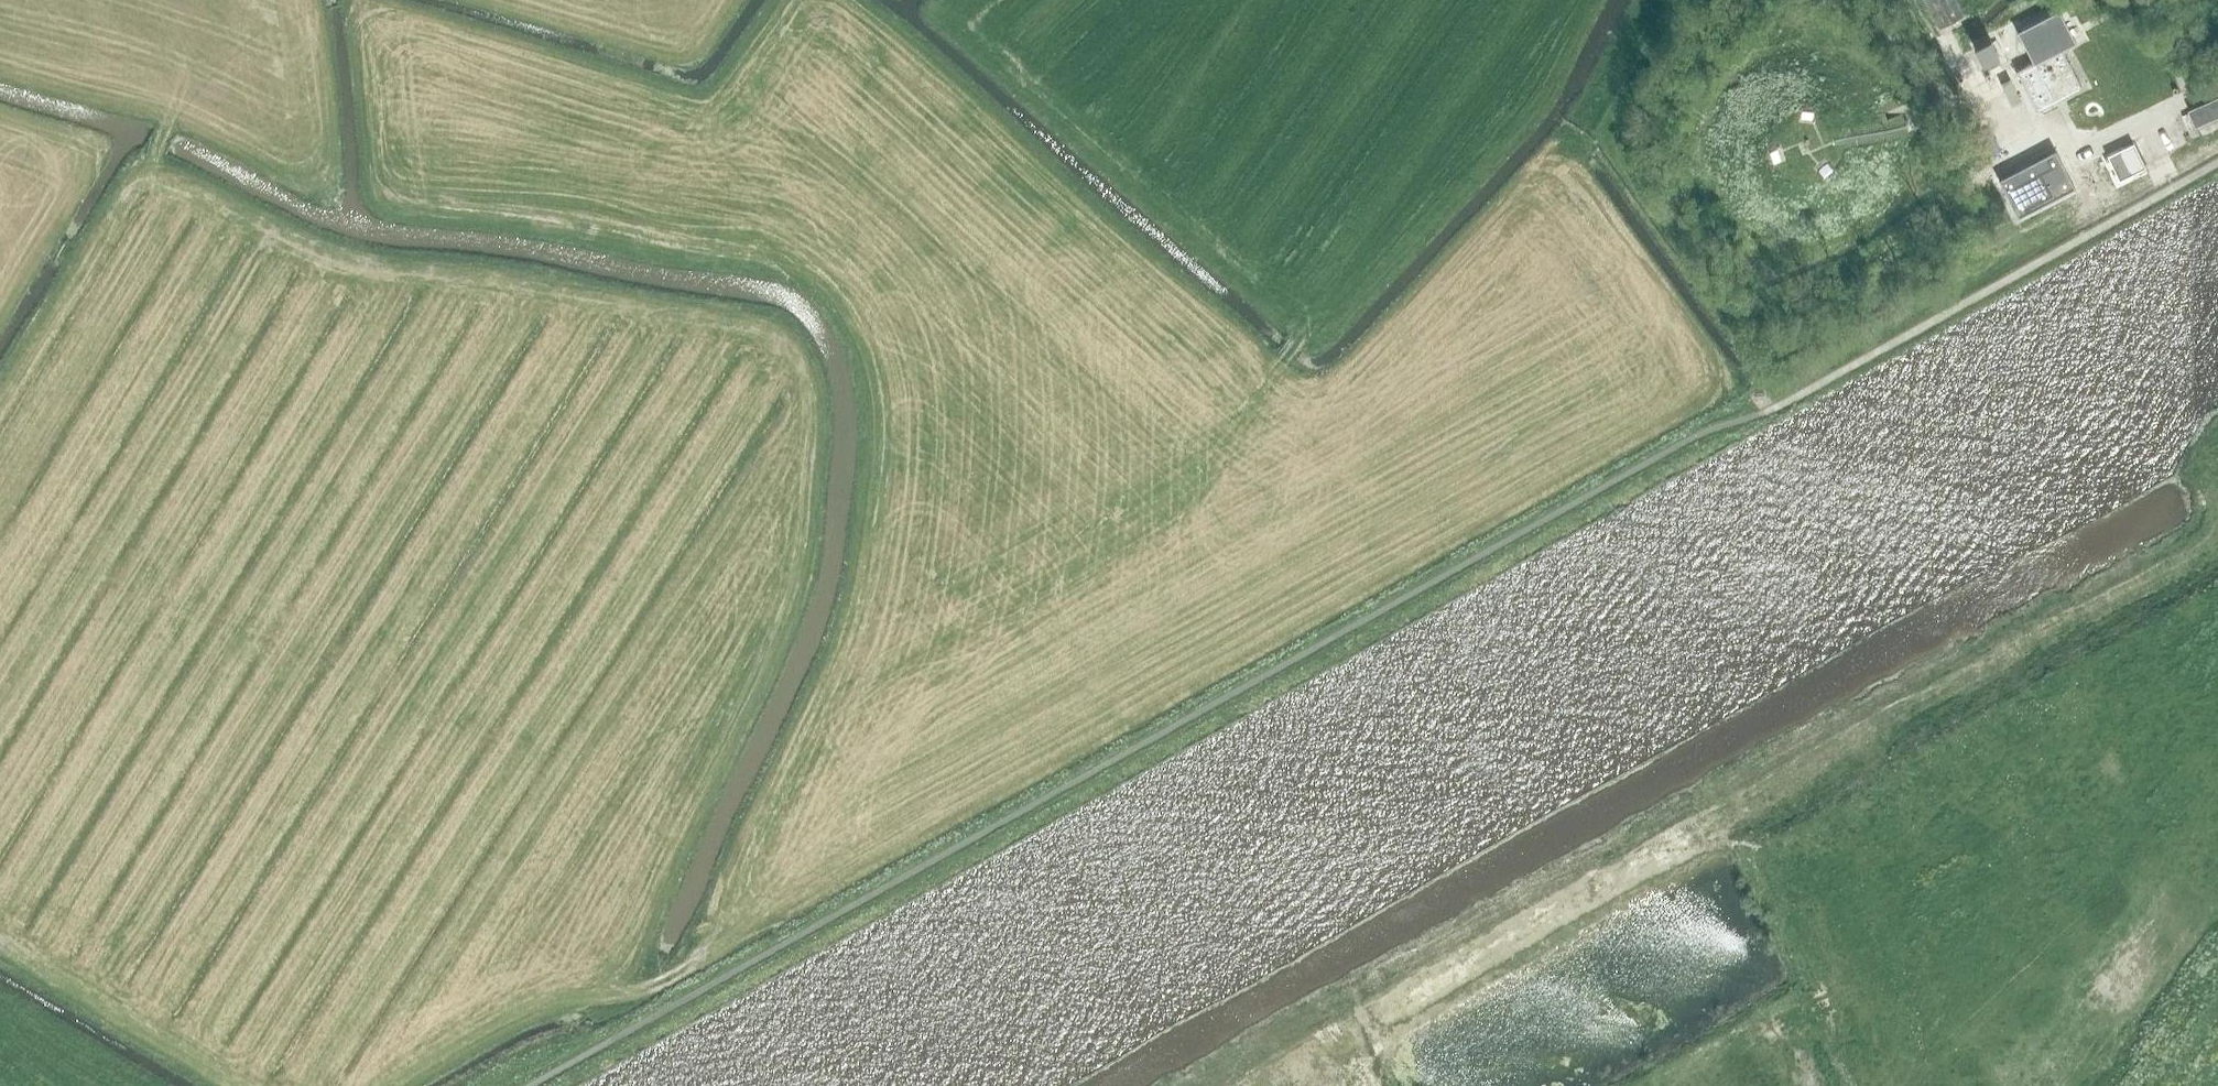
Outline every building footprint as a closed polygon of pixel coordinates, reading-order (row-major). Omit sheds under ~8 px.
[(1956,0),(1924,0),(1939,28),(1964,15),(1956,0)] [(2075,41),(2065,22),(2024,43),(2034,61),(2029,64),(2016,71),(2037,110),(2081,86),(2061,48),(2075,41)] [(1982,61),(1986,59),(1994,55),(1997,53),(1989,38),(1974,45),(1982,61)] [(1994,55),(1986,59),(1990,66),(1998,62),(1994,55)] [(2196,106),(2189,109),(2197,125),(2217,116),(2217,97),(2196,106)] [(2145,167),(2133,142),(2107,155),(2119,179),(2145,167)] [(2075,186),(2056,148),(1999,177),(2018,215),(2075,186)]
